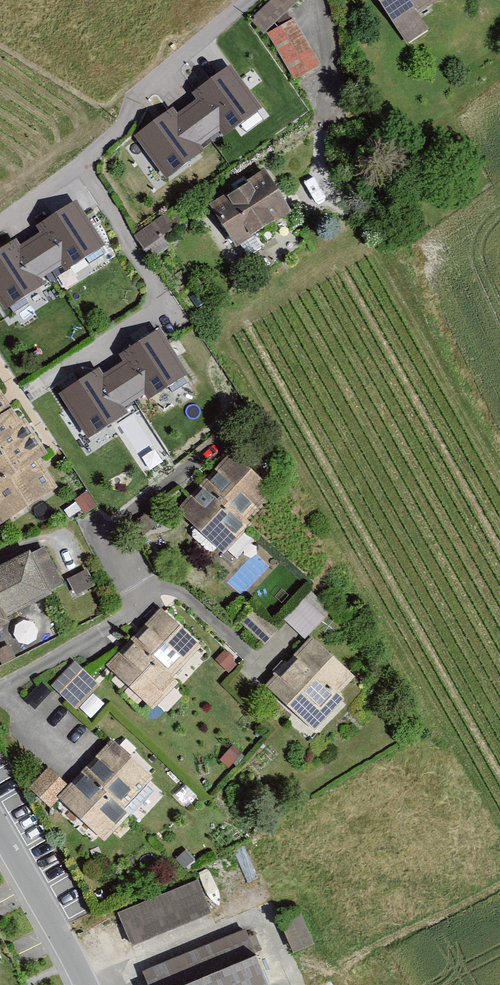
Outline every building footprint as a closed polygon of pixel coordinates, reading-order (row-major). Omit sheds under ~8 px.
[(254,26),(269,39),(305,0),(279,0),(254,26)] [(412,50),(430,37),(419,21),(450,0),(377,0),(412,50)] [(295,25),(269,39),(297,89),(322,75),(295,25)] [(135,133),(166,179),(204,155),(199,149),(224,133),(228,139),(268,113),(238,67),(196,93),(201,101),(182,113),(177,106),(135,133)] [(296,222),(269,178),(212,214),(239,258),(296,222)] [(4,310),(42,285),(38,279),(62,263),(66,270),(106,244),(76,197),(35,224),(40,231),(20,243),(16,236),(0,246),(0,303),(4,310)] [(190,205),(147,232),(159,248),(199,217),(190,205)] [(57,394),(87,441),(125,416),(121,410),(146,394),(150,401),(190,375),(159,328),(118,355),(123,362),(104,374),(99,367),(57,394)] [(65,493),(0,386),(0,533),(65,493)] [(235,457),(180,514),(224,557),(279,501),(235,457)] [(14,635),(13,628),(72,600),(50,555),(0,579),(0,642),(14,635)] [(283,616),(304,637),(331,611),(311,590),(283,616)] [(161,615),(107,675),(155,717),(208,658),(161,615)] [(313,641),(267,692),(312,732),(357,681),(313,641)] [(73,664),(51,690),(79,714),(101,688),(73,664)] [(48,768),(28,792),(52,813),(61,803),(109,844),(159,785),(111,744),(72,789),(48,768)] [(199,882),(119,919),(135,953),(215,916),(199,882)] [(302,914),(283,921),(293,949),(312,942),(302,914)] [(143,970),(149,984),(275,984),(249,925),(143,970)]
